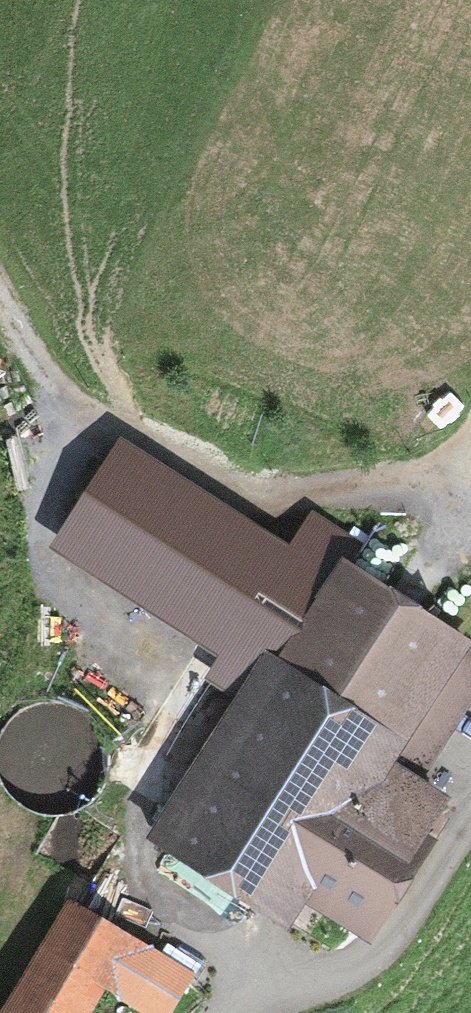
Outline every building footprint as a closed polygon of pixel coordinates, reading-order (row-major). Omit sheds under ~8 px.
[(287,904),(303,880),(361,917),(440,792),(410,773),(470,678),(470,650),(344,570),(320,608),(308,601),(164,826),(287,904)] [(42,697),(3,742),(60,791),(99,746),(42,697)] [(102,996),(129,1011),(158,960),(57,904),(0,1007),(0,1012),(93,1012),(102,996)]
